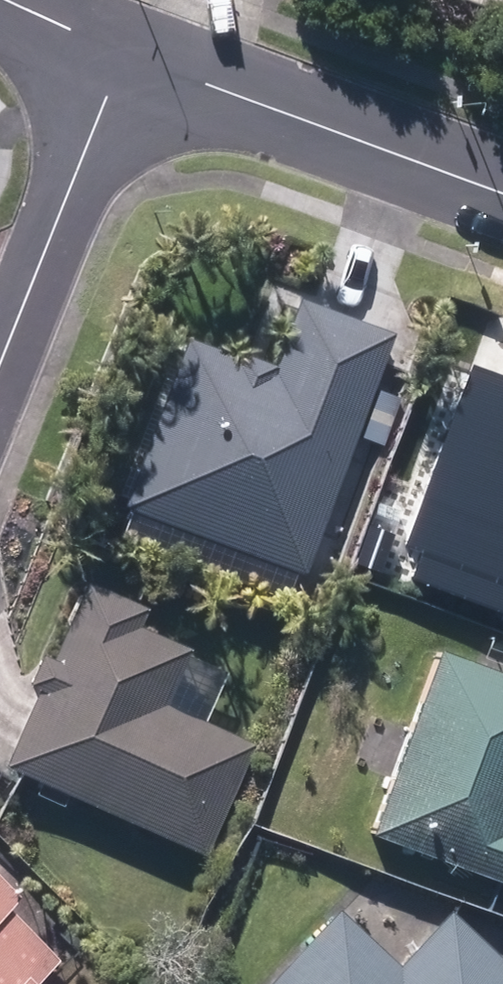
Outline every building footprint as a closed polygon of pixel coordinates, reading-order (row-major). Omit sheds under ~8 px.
[(127,513),(306,578),(393,338),(302,306),(276,378),(189,345),(127,513)] [(474,387),(426,512),(478,532),(451,600),(502,619),(502,398),(474,387)] [(356,562),(381,572),(394,541),(369,531),(356,562)] [(9,767),(205,856),(252,750),(162,709),(188,653),(138,631),(144,615),(89,590),(56,664),(44,659),(32,687),(43,692),(9,767)] [(502,884),(502,677),(443,654),(375,835),(502,884)] [(450,915),(399,972),(340,917),(277,983),(502,983),(502,965),(450,915)] [(43,962),(0,918),(0,983),(21,983),(43,962)]
